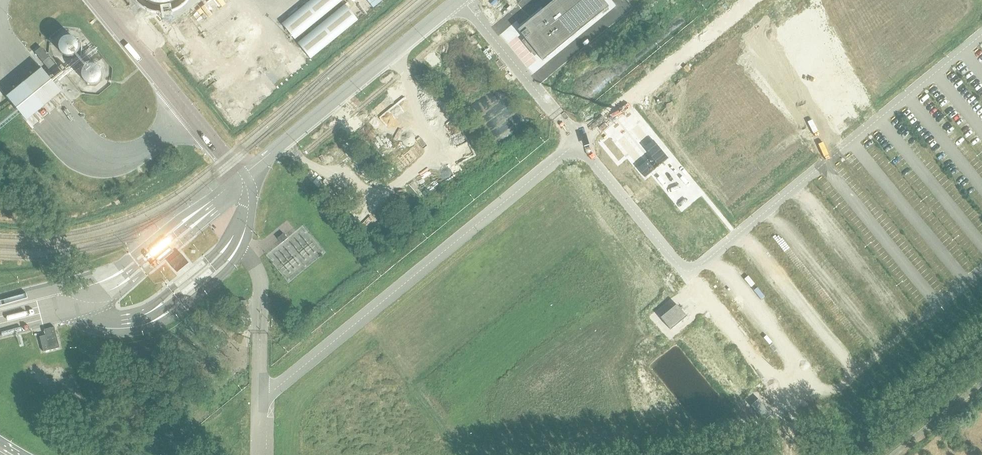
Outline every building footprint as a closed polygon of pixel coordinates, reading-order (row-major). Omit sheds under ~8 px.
[(132,0),(137,6),(144,11),(151,14),(159,15),(167,14),(174,12),(181,7),(187,2),(188,0),(132,0)] [(342,0),(311,0),(282,24),(295,40),(342,1),(342,0)] [(520,31),(545,61),(611,7),(605,0),(558,0),(520,31)] [(345,4),(298,43),(311,60),(358,21),(345,4)] [(58,48),(59,52),(62,55),(65,57),(69,58),(73,56),(76,53),(78,49),(77,44),(75,40),(71,38),(66,38),(62,40),(59,43),(58,48)] [(43,47),(36,53),(54,71),(60,65),(43,47)] [(81,75),(82,80),(84,83),(88,85),(92,85),(96,84),(99,81),(101,77),(100,72),(98,68),(93,66),(89,66),(85,67),(82,71),(81,75)] [(41,71),(24,85),(43,109),(61,95),(41,71)] [(668,159),(638,122),(615,141),(645,178),(668,159)] [(184,252),(173,261),(180,271),(192,262),(184,252)] [(171,268),(166,262),(160,266),(165,273),(171,268)] [(687,317),(677,305),(661,318),(671,330),(687,317)] [(60,348),(55,327),(44,330),(46,335),(40,337),(44,352),(60,348)]
